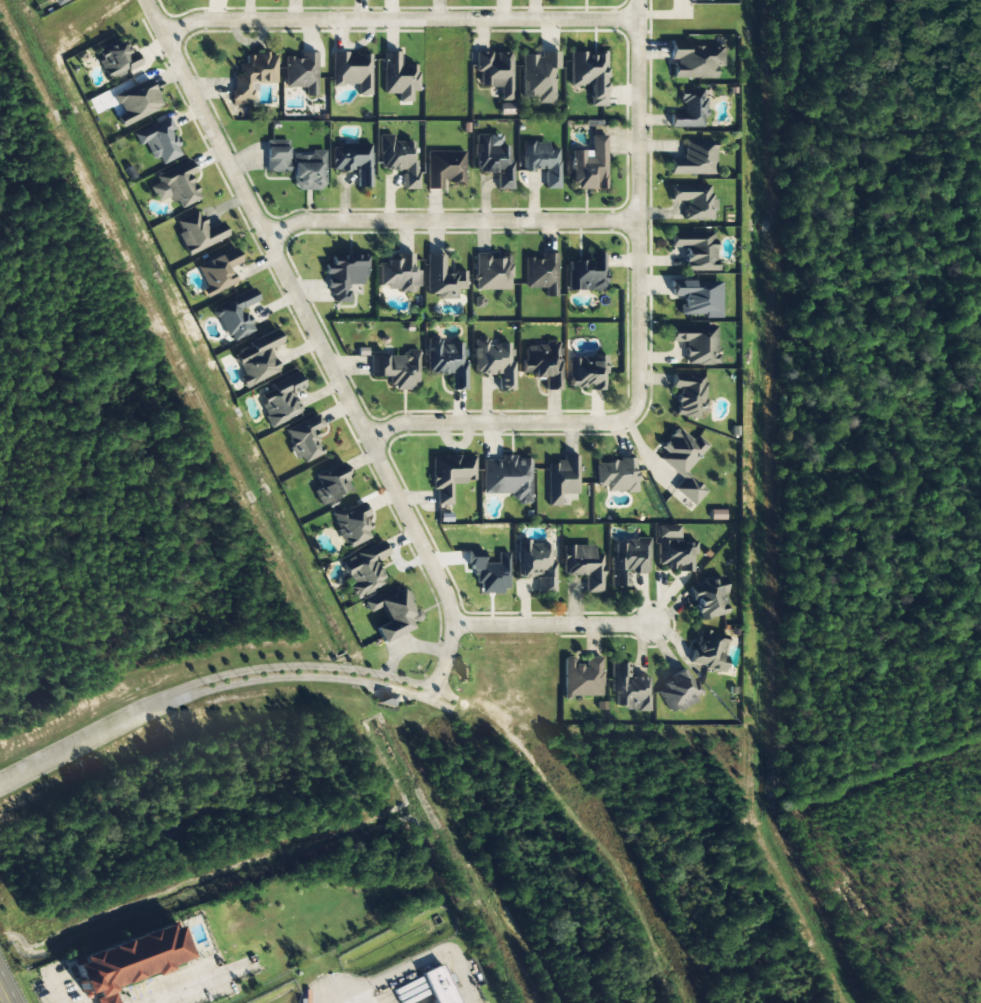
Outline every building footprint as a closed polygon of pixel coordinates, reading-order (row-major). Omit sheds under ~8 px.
[(95,52),(108,81),(141,67),(134,51),(129,53),(123,40),(95,52)] [(672,79),(715,78),(715,67),(722,67),(722,45),(686,45),(686,41),(669,41),(669,60),(672,60),(672,79)] [(383,94),(398,94),(397,102),(411,102),(411,92),(417,92),(417,66),(399,66),(399,52),(383,52),(383,94)] [(511,52),(493,52),(474,52),(474,72),(479,72),(479,87),(499,87),(499,101),(511,101),(511,52)] [(521,55),(520,97),(536,98),(535,103),(553,104),(553,69),(559,69),(559,52),(539,52),(539,55),(521,55)] [(569,86),(589,86),(589,107),(606,106),(605,52),(569,53),(569,86)] [(275,84),(276,54),(253,53),(253,56),(245,56),(244,64),(238,64),(238,76),(232,75),(231,103),(254,104),(254,83),(275,84)] [(332,86),(356,85),(357,95),(370,95),(370,55),(347,55),(347,53),(331,53),(332,86)] [(316,55),(284,55),(285,88),(304,88),(304,96),(317,96),(316,55)] [(122,115),(117,117),(120,126),(161,109),(149,80),(113,94),(122,115)] [(670,128),(702,127),(702,118),(705,118),(704,88),(679,89),(679,104),(682,104),(683,114),(669,114),(670,128)] [(133,135),(139,146),(143,144),(152,161),(158,158),(161,165),(182,155),(170,132),(174,130),(167,117),(133,135)] [(416,189),(415,142),(393,142),(392,135),(379,135),(380,170),(402,170),(402,190),(416,189)] [(510,190),(511,146),(500,145),(500,135),(475,135),(475,172),(497,173),(497,189),(510,190)] [(605,136),(590,136),(590,151),(572,151),(572,189),(606,189),(605,136)] [(682,142),(683,158),(669,159),(669,175),(715,175),(715,141),(682,142)] [(559,189),(559,148),(547,148),(547,142),(522,142),(522,170),(544,170),(544,189),(559,189)] [(371,188),(370,145),(331,145),(332,171),(357,170),(357,188),(371,188)] [(324,151),(310,151),(310,155),(289,155),(289,147),(266,147),(266,172),(293,172),(293,191),(324,191),(324,151)] [(426,189),(441,190),(441,183),(463,183),(464,151),(427,151),(426,189)] [(177,209),(199,200),(189,176),(194,174),(189,160),(155,173),(158,183),(149,187),(156,203),(172,196),(177,209)] [(712,185),(670,186),(670,201),(684,201),(684,221),(712,221),(712,185)] [(175,221),(180,232),(176,234),(186,256),(228,237),(221,223),(206,230),(198,211),(175,221)] [(669,232),(669,248),(684,248),(684,271),(719,271),(719,261),(713,261),(713,233),(669,232)] [(234,284),(228,269),(241,263),(234,249),(194,266),(207,296),(234,284)] [(379,262),(379,289),(419,290),(419,271),(413,271),(413,254),(398,254),(398,262),(379,262)] [(444,255),(426,254),(426,295),(435,295),(435,300),(455,300),(455,290),(465,290),(465,272),(444,272),(444,255)] [(474,290),(510,290),(510,255),(475,254),(474,290)] [(525,288),(544,288),(544,297),(556,297),(556,254),(540,254),(540,259),(524,259),(525,288)] [(568,291),(605,291),(605,254),(586,254),(586,261),(567,261),(568,291)] [(364,255),(331,256),(331,264),(324,265),(324,274),(327,274),(328,289),(332,289),(332,303),(349,303),(349,285),(364,285),(364,255)] [(720,282),(670,282),(670,297),(680,297),(680,317),(720,317),(720,282)] [(258,301),(253,289),(212,308),(228,343),(253,332),(242,309),(258,301)] [(671,342),(684,342),(684,365),(716,364),(715,323),(671,324),(671,342)] [(243,388),(279,372),(268,349),(282,343),(276,330),(231,351),(243,375),(238,377),(243,388)] [(465,391),(465,344),(440,344),(440,338),(426,338),(427,374),(450,374),(450,391),(465,391)] [(512,391),(512,344),(487,344),(487,338),(474,338),(474,374),(497,374),(497,391),(512,391)] [(559,391),(559,341),(545,341),(545,346),(522,346),(522,373),(532,373),(532,379),(545,379),(545,391),(559,391)] [(370,377),(390,377),(390,391),(418,390),(417,350),(403,350),(403,356),(386,356),(385,355),(369,355),(370,377)] [(604,391),(605,357),(568,357),(567,387),(588,387),(588,391),(604,391)] [(271,427),(300,413),(291,395),(304,389),(295,370),(268,383),(273,393),(258,401),(271,427)] [(670,389),(677,390),(674,416),(701,419),(706,376),(672,372),(670,389)] [(283,429),(295,459),(300,457),(303,463),(323,455),(313,431),(323,426),(319,415),(283,429)] [(684,473),(707,445),(695,436),(692,440),(676,428),(659,449),(664,453),(658,460),(681,478),(672,489),(693,506),(706,491),(684,473)] [(577,495),(577,456),(562,456),(562,462),(547,462),(548,506),(561,506),(560,495),(577,495)] [(474,457),(431,457),(431,491),(435,491),(435,505),(451,505),(451,484),(465,484),(465,481),(474,480),(474,457)] [(482,494),(511,494),(510,502),(530,502),(531,457),(500,457),(500,461),(482,461),(482,494)] [(594,462),(595,487),(604,486),(604,493),(636,491),(634,459),(594,462)] [(319,505),(353,489),(341,463),(314,476),(320,488),(312,491),(319,505)] [(371,538),(363,517),(367,516),(362,502),(331,513),(344,549),(371,538)] [(709,520),(724,520),(723,510),(709,510),(709,520)] [(657,565),(665,565),(665,568),(676,568),(676,572),(691,572),(691,555),(695,555),(695,541),(678,541),(678,526),(656,526),(657,565)] [(385,584),(374,560),(393,552),(387,538),(355,554),(356,557),(341,563),(351,585),(346,588),(352,600),(385,584)] [(648,539),(623,539),(623,544),(614,544),(614,558),(609,558),(610,587),(628,587),(627,574),(648,573),(648,539)] [(516,578),(536,577),(536,593),(553,592),(553,544),(529,545),(528,540),(515,541),(516,578)] [(584,575),(584,593),(602,593),(601,554),(592,554),(592,545),(562,546),(563,576),(584,575)] [(689,586),(696,620),(727,614),(720,579),(689,586)] [(381,643),(411,630),(409,624),(418,620),(404,589),(391,595),(389,590),(364,602),(369,613),(381,607),(388,622),(374,628),(381,643)] [(720,673),(726,635),(695,631),(690,663),(703,666),(703,670),(720,673)] [(600,697),(601,658),(584,657),(584,666),(573,665),(573,657),(563,657),(562,696),(600,697)] [(649,711),(648,677),(628,678),(628,663),(610,663),(611,693),(615,693),(615,706),(623,706),(623,712),(649,711)] [(696,701),(694,697),(699,694),(686,671),(655,687),(669,715),(696,701)] [(393,707),(395,694),(378,691),(376,705),(393,707)] [(168,925),(180,955),(161,962),(163,968),(145,976),(143,970),(106,985),(108,990),(88,998),(84,989),(72,994),(65,978),(71,976),(66,963),(73,960),(72,956),(158,922),(161,928),(168,925)] [(433,964),(415,973),(430,1002),(452,1002),(433,964)] [(90,1002),(113,1002),(108,990),(88,998),(90,1002)]
